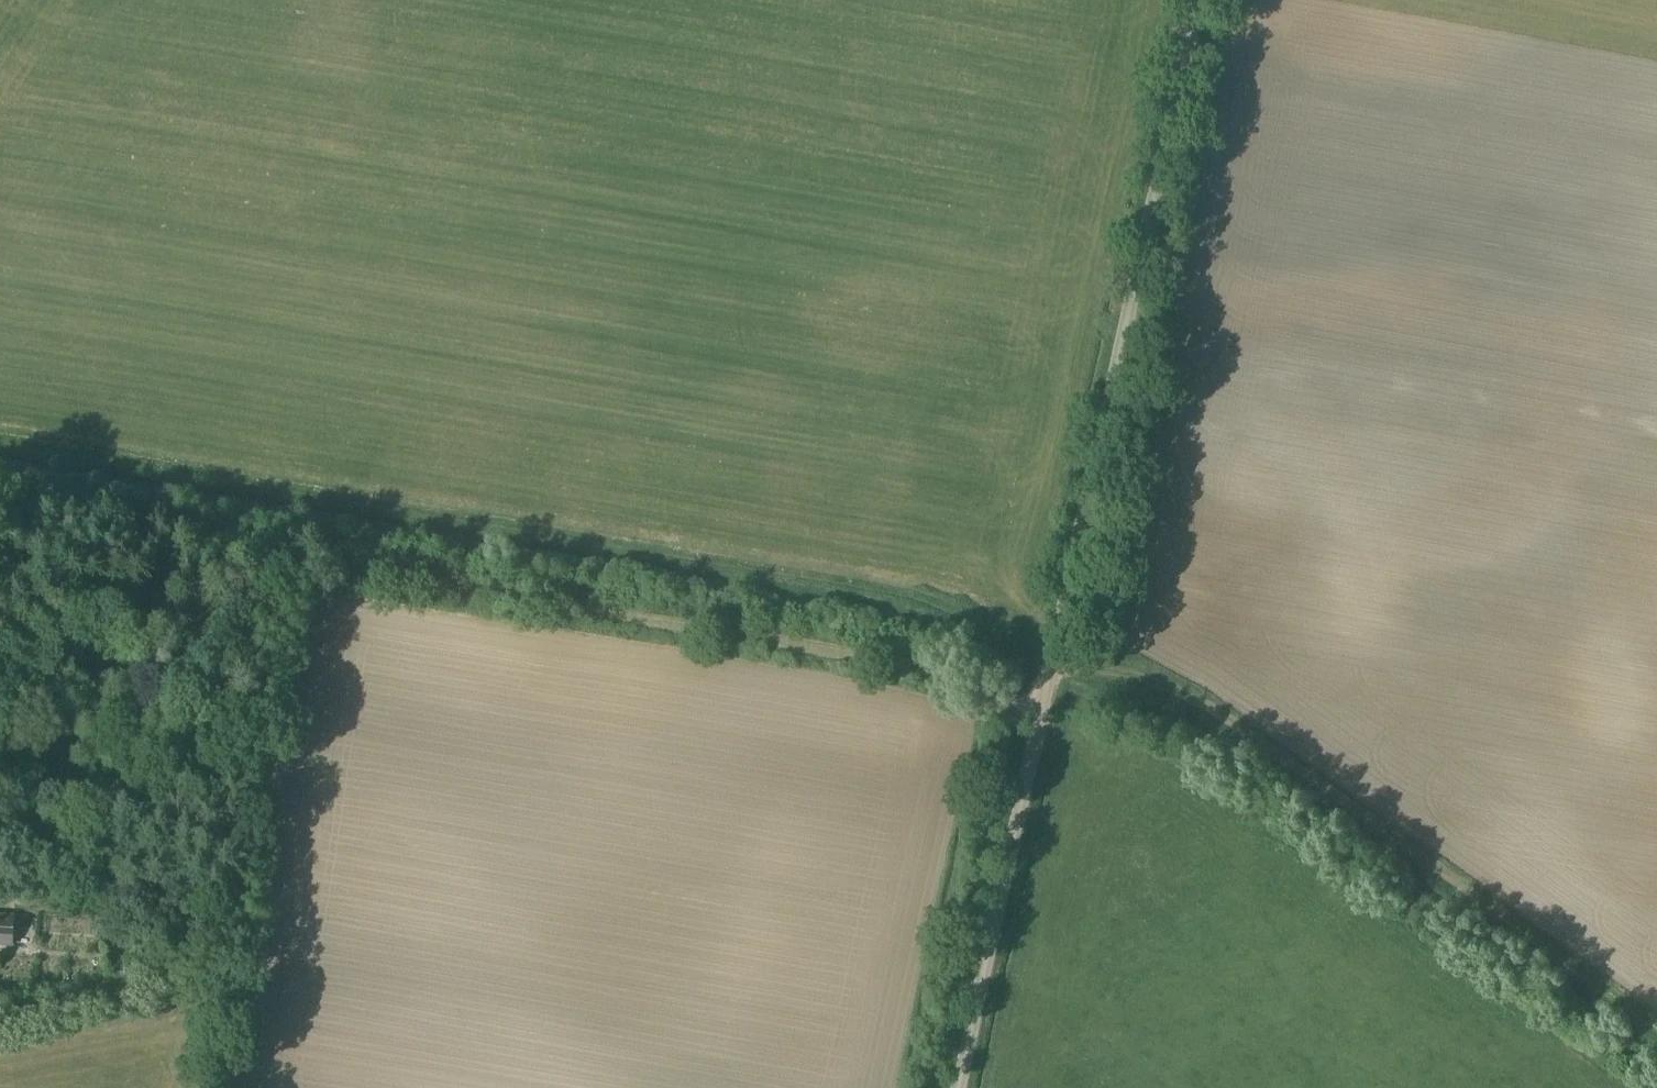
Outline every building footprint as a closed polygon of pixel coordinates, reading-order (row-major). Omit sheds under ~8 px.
[(13,918),(0,917),(0,945),(11,946),(13,918)]
